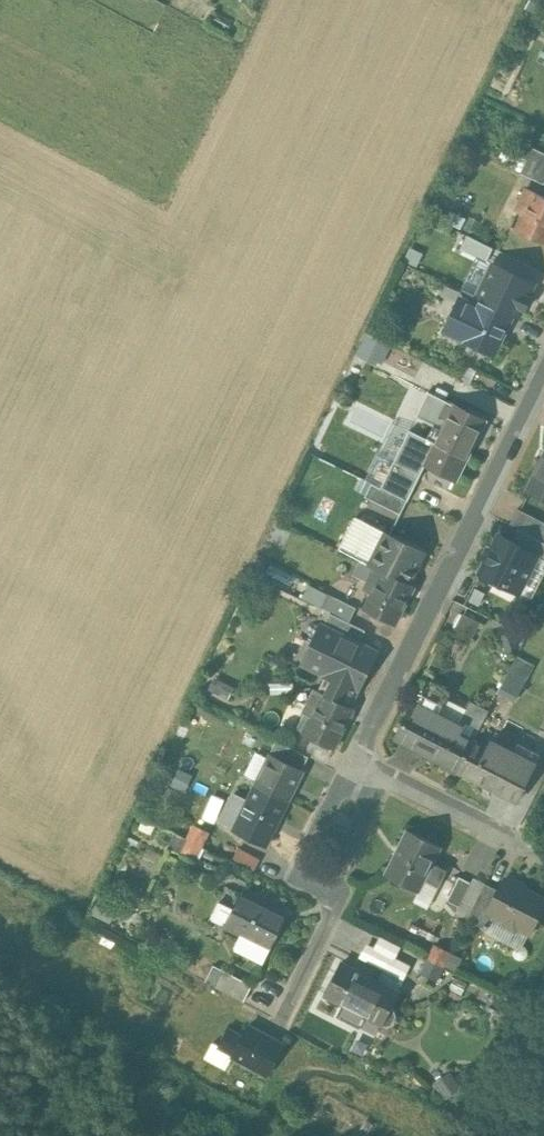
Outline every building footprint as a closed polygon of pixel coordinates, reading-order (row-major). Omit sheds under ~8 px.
[(542,184),(543,184),(543,182),(543,152),(523,142),(517,155),(524,158),(517,172),(542,184)] [(543,242),(543,196),(526,187),(519,202),(527,206),(516,230),(543,242)] [(488,257),(492,242),(463,235),(459,249),(488,257)] [(475,297),(513,315),(530,280),(492,262),(475,297)] [(464,294),(469,283),(471,278),(446,267),(439,282),(464,294)] [(445,330),(463,339),(495,354),(513,315),(475,297),(471,304),(460,298),(445,330)] [(390,345),(388,343),(387,343),(367,333),(357,354),(380,365),(390,345)] [(452,389),(463,395),(474,401),(479,389),(458,378),(452,389)] [(485,420),(482,419),(447,401),(439,416),(445,420),(424,464),(456,479),(485,420)] [(526,490),(543,499),(543,454),(526,490)] [(381,487),(395,494),(395,495),(407,500),(420,474),(394,461),(381,487)] [(365,496),(385,506),(400,514),(407,501),(372,483),(365,496)] [(391,531),(399,514),(384,506),(375,524),(391,531)] [(512,519),(512,520),(510,523),(543,540),(543,522),(517,508),(512,519)] [(386,532),(376,552),(370,564),(370,565),(376,567),(408,583),(424,552),(386,532)] [(538,555),(499,535),(480,573),(519,593),(538,555)] [(355,575),(374,584),(376,585),(364,609),(395,624),(414,586),(376,567),(375,569),(361,562),(355,575)] [(327,594),(323,601),(321,607),(348,621),(354,608),(327,594)] [(365,630),(349,622),(330,613),(323,627),(358,644),(365,630)] [(456,632),(472,638),(479,620),(463,614),(456,632)] [(304,662),(313,667),(314,667),(358,688),(372,659),(355,651),(358,644),(321,626),(304,662)] [(516,653),(497,691),(516,701),(535,662),(516,653)] [(358,689),(343,682),(343,681),(327,674),(318,691),(349,706),(358,689)] [(426,678),(411,706),(405,719),(421,726),(442,686),(426,678)] [(271,682),(271,685),(271,686),(271,694),(293,693),(293,681),(271,682)] [(334,748),(339,738),(340,738),(354,709),(315,690),(296,729),(303,732),(303,733),(334,748)] [(439,713),(429,732),(419,751),(457,771),(473,739),(474,739),(489,710),(470,701),(460,722),(474,729),(469,737),(451,728),(451,727),(454,721),(439,713)] [(395,739),(403,743),(419,751),(438,713),(430,709),(421,727),(405,719),(395,739)] [(309,756),(286,745),(276,740),(270,754),(302,770),(309,756)] [(457,771),(476,781),(516,802),(532,772),(533,770),(532,769),(538,757),(517,746),(514,752),(500,744),(496,751),(473,740),(457,771)] [(392,761),(405,767),(413,749),(400,743),(392,761)] [(289,801),(294,789),(295,789),(303,771),(270,754),(255,784),(289,801)] [(255,784),(255,785),(247,799),(234,793),(220,821),(234,828),(234,829),(267,845),(289,801),(256,784),(255,784)] [(187,838),(195,842),(195,843),(200,845),(208,831),(194,824),(187,838)] [(418,889),(436,852),(437,852),(439,846),(407,830),(386,873),(418,889)] [(180,852),(182,853),(194,859),(200,845),(187,839),(180,852)] [(260,858),(240,848),(239,848),(234,859),(255,869),(260,858)] [(432,862),(426,874),(425,878),(438,885),(446,869),(432,862)] [(459,877),(456,882),(447,900),(458,906),(470,883),(459,877)] [(504,925),(515,931),(521,929),(529,933),(543,904),(543,899),(505,879),(488,912),(501,919),(504,925)] [(470,883),(464,896),(459,906),(470,912),(482,889),(470,883)] [(487,912),(498,892),(498,891),(498,890),(485,883),(467,918),(486,929),(493,915),(487,912)] [(225,925),(248,937),(249,937),(269,947),(286,915),(242,892),(225,925)] [(261,962),(267,951),(269,947),(242,934),(234,948),(261,962)] [(404,947),(383,937),(382,936),(371,959),(392,969),(404,947)] [(449,950),(438,944),(436,943),(428,959),(441,965),(449,950)] [(428,959),(424,968),(421,973),(434,979),(441,966),(428,959)] [(377,1003),(380,1004),(389,1008),(398,990),(386,984),(385,984),(342,962),(325,994),(369,1017),(377,1003)] [(244,999),(252,984),(224,969),(216,984),(244,999)] [(249,1025),(235,1051),(233,1055),(268,1074),(284,1045),(284,1044),(249,1025)] [(243,1036),(235,1032),(229,1028),(220,1045),(234,1052),(243,1036)] [(446,1073),(435,1085),(448,1096),(459,1084),(446,1073)]
